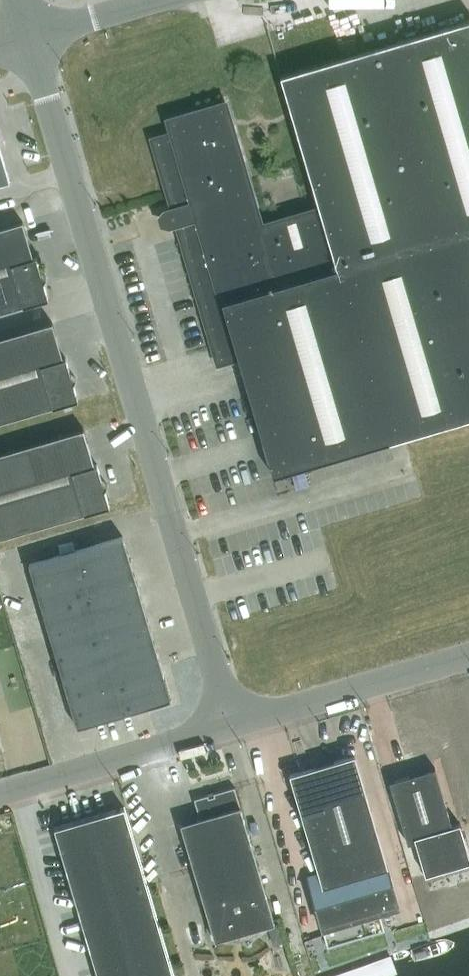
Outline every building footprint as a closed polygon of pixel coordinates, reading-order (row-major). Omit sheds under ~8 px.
[(169,196),(175,215),(218,362),(238,356),(241,368),(273,475),(388,441),(405,437),(468,418),(468,20),(280,75),(319,208),(261,225),(223,98),(194,106),(196,111),(168,119),(172,133),(152,138),(169,196)] [(10,181),(0,147),(0,183),(10,181)] [(22,221),(0,227),(0,312),(23,305),(23,306),(48,298),(43,281),(46,276),(41,273),(36,256),(33,257),(22,221)] [(78,399),(73,382),(76,377),(70,374),(65,357),(63,358),(52,322),(0,337),(0,421),(52,406),(53,407),(78,399)] [(109,506),(104,489),(107,484),(102,481),(97,464),(94,464),(83,428),(0,453),(0,537),(84,512),(84,513),(109,506)] [(130,559),(123,536),(76,550),(83,573),(130,559)] [(76,550),(29,564),(36,587),(83,573),(76,550)] [(130,559),(83,573),(89,597),(136,583),(130,559)] [(36,587),(42,610),(89,597),(83,573),(36,587)] [(136,583),(89,597),(96,620),(143,606),(136,583)] [(49,634),(96,620),(89,597),(42,610),(49,634)] [(96,620),(103,643),(150,629),(143,606),(96,620)] [(96,620),(49,634),(56,657),(103,643),(96,620)] [(157,652),(150,629),(103,643),(110,666),(157,652)] [(63,680),(87,673),(110,666),(103,643),(56,657),(63,680)] [(110,666),(124,713),(171,699),(157,652),(110,666)] [(87,673),(100,720),(124,713),(110,666),(87,673)] [(87,673),(63,680),(77,727),(100,720),(87,673)] [(378,910),(399,904),(355,754),(289,774),(320,880),(309,883),(327,945),(384,928),(378,910)] [(468,861),(468,855),(460,823),(452,825),(435,767),(389,781),(408,843),(415,840),(425,874),(468,861)] [(274,923),(235,788),(234,786),(194,798),(199,817),(180,823),(215,940),(274,923)] [(66,868),(136,848),(124,807),(54,827),(61,854),(66,868)] [(136,848),(66,868),(78,909),(148,888),(136,848)] [(148,888),(78,909),(90,950),(160,929),(148,888)] [(90,950),(98,975),(151,975),(172,970),(160,929),(90,950)]
